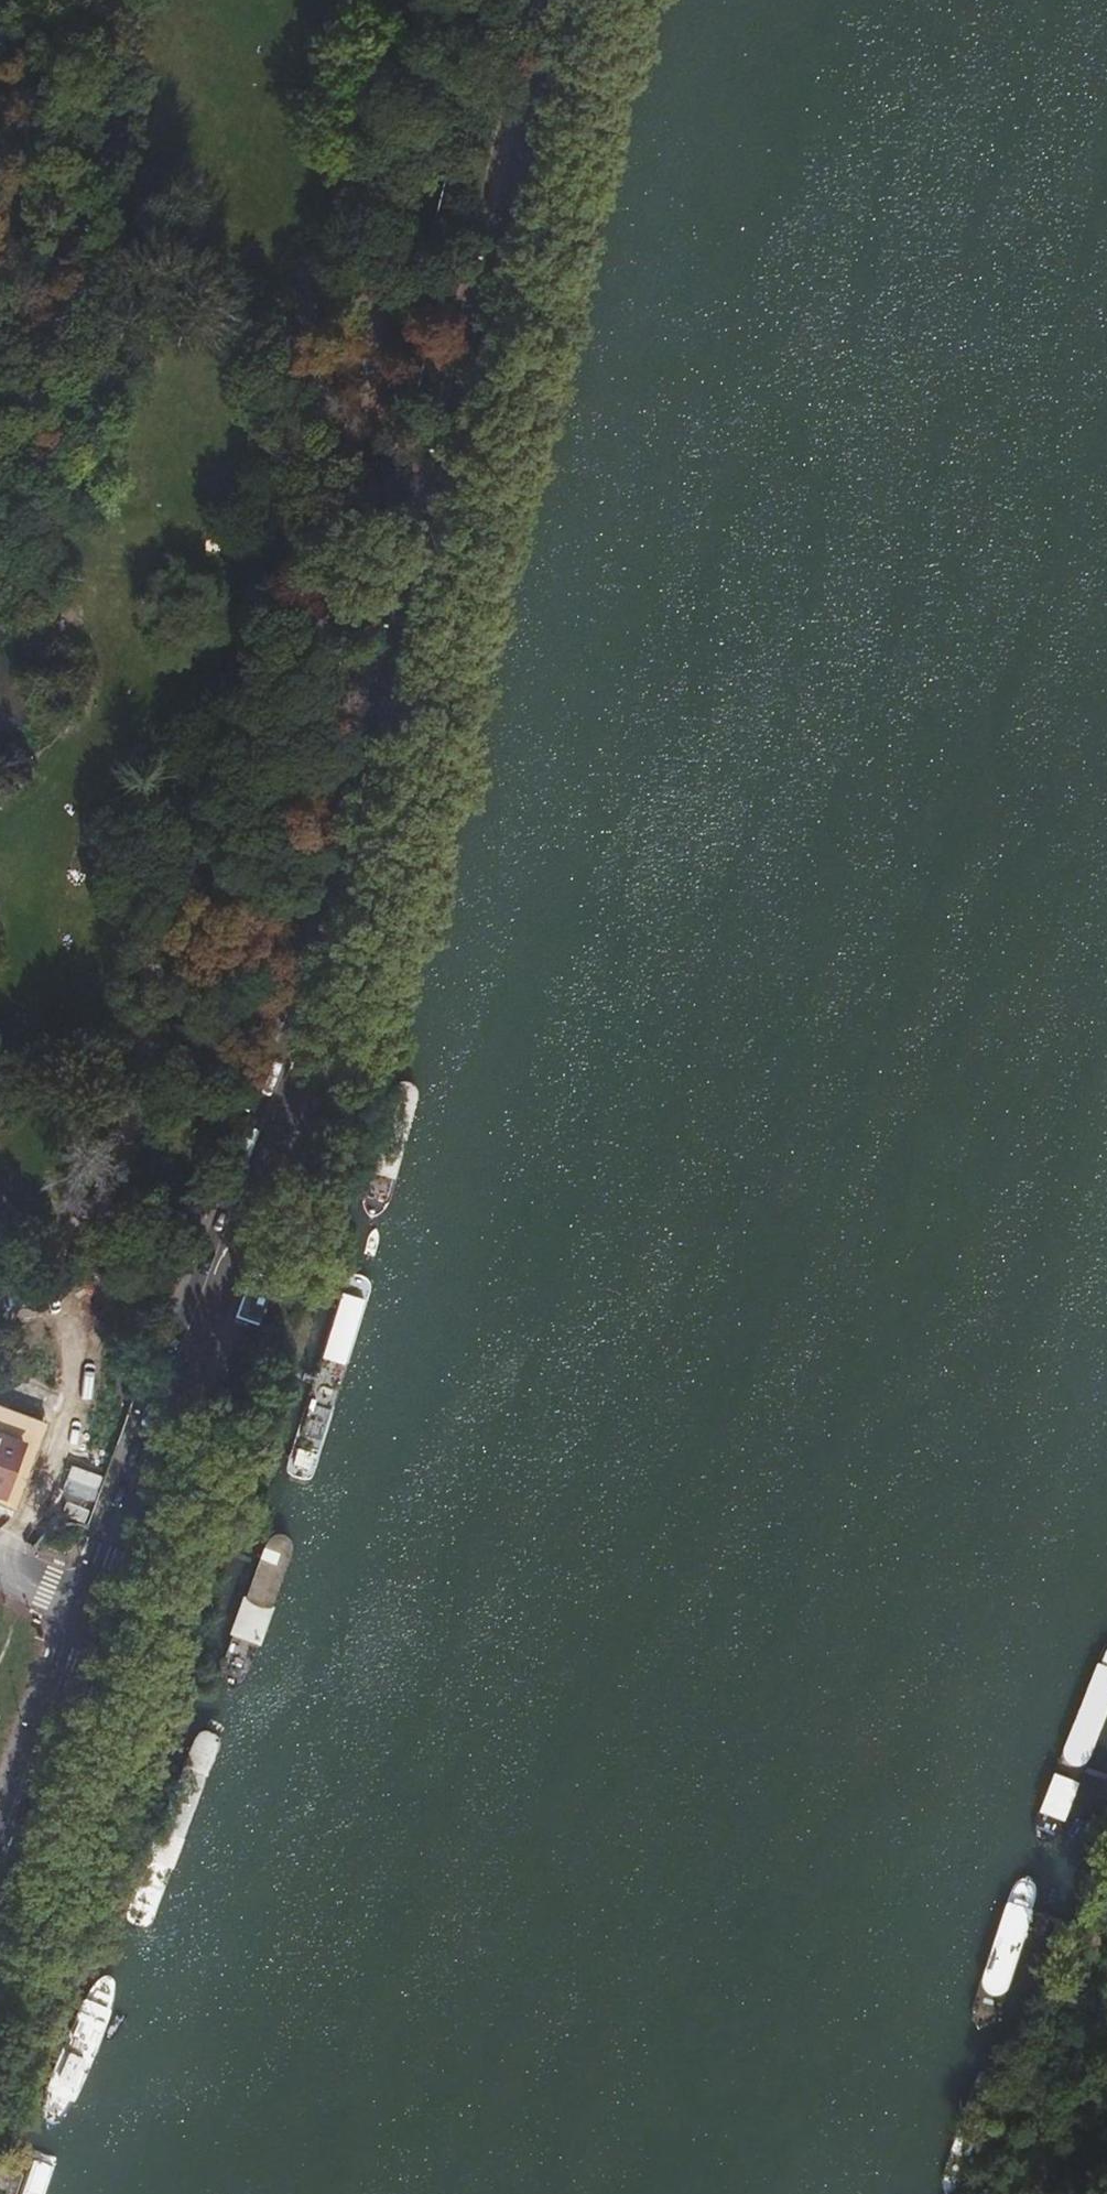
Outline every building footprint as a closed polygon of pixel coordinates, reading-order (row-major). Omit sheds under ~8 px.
[(6,546),(1,556),(11,561),(16,551),(6,546)] [(250,1334),(245,1331),(241,1330),(233,1350),(237,1352),(243,1354),(250,1334)] [(0,1406),(0,1491),(6,1493),(34,1415),(8,1406),(7,1408),(0,1406)] [(1022,1875),(1018,1877),(1014,1883),(1009,1891),(1006,1902),(973,2007),(973,2016),(977,2024),(981,2029),(987,2026),(994,2022),(998,2016),(1001,2011),(1031,1912),(1032,1909),(1036,1898),(1037,1889),(1036,1882),(1032,1877),(1028,1875),(1022,1875)]
